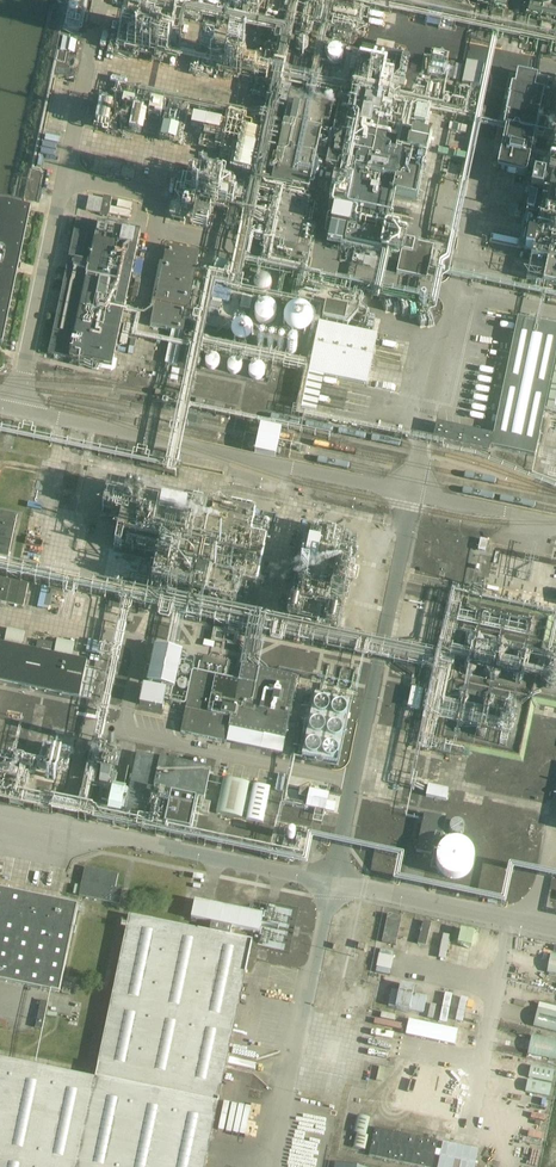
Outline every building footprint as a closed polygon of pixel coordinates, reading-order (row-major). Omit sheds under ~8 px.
[(205,1),(205,2),(205,3),(206,4),(207,6),(208,7),(209,8),(210,8),(212,9),(213,9),(215,10),(217,9),(219,9),(220,8),(221,7),(222,6),(223,5),(223,4),(224,3),(224,2),(224,1),(224,0),(205,0),(205,1)] [(242,5),(242,4),(241,3),(241,2),(240,1),(239,0),(235,0),(234,1),(233,1),(233,2),(232,3),(232,4),(232,5),(232,6),(232,7),(233,8),(234,9),(235,9),(235,10),(237,10),(238,10),(239,9),(240,9),(240,8),(241,7),(241,6),(242,6),(242,5)] [(245,15),(254,17),(257,0),(248,0),(245,15)] [(264,20),(281,24),(286,0),(269,0),(264,20)] [(479,3),(505,8),(507,0),(480,0),(479,3)] [(537,16),(536,21),(555,26),(555,0),(527,0),(525,13),(537,16)] [(81,25),(84,11),(78,10),(75,24),(81,25)] [(105,51),(174,65),(182,26),(165,22),(166,17),(144,13),(142,23),(119,18),(116,34),(109,32),(105,51)] [(298,47),(298,48),(298,49),(298,50),(299,51),(300,52),(301,53),(302,53),(303,53),(304,53),(305,53),(306,52),(307,52),(307,51),(308,50),(308,49),(308,48),(308,47),(308,46),(307,45),(307,44),(306,44),(305,43),(304,43),(303,43),(302,43),(301,43),(300,44),(299,45),(298,46),(298,47)] [(259,94),(262,77),(269,78),(274,46),(265,44),(264,50),(257,49),(255,58),(192,45),(190,54),(195,55),(193,62),(200,64),(198,71),(251,81),(252,75),(255,76),(252,93),(259,94)] [(343,55),(342,54),(342,53),(341,52),(340,51),(339,50),(338,49),(337,49),(335,49),(334,49),(333,49),(331,50),(330,50),(329,51),(328,52),(327,54),(327,55),(327,56),(327,58),(327,59),(327,60),(328,61),(329,62),(329,63),(330,64),(332,64),(333,65),(335,65),(336,65),(338,64),(339,64),(340,63),(341,62),(342,61),(342,59),(343,59),(343,57),(343,56),(343,55)] [(381,253),(393,196),(417,200),(430,140),(411,136),(411,138),(408,138),(411,123),(413,123),(413,125),(425,127),(429,111),(387,103),(393,76),(382,74),(385,62),(359,57),(353,87),(345,86),(343,96),(337,95),(336,103),(339,103),(326,167),(336,168),(330,199),(335,200),(330,227),(347,230),(344,245),(381,253)] [(466,63),(462,84),(480,88),(484,66),(466,63)] [(532,150),(544,92),(535,90),(537,77),(517,73),(514,86),(511,86),(505,115),(508,115),(502,144),(532,150)] [(545,84),(545,83),(544,83),(543,82),(542,81),(541,81),(540,81),(539,82),(538,82),(537,83),(536,84),(536,85),(536,86),(536,87),(536,88),(537,89),(538,90),(539,91),(540,91),(541,91),(542,91),(543,91),(544,90),(545,89),(545,88),(546,87),(546,86),(546,85),(545,84)] [(290,94),(273,179),(309,186),(320,133),(324,134),(331,102),(290,94)] [(446,134),(448,126),(441,124),(439,132),(446,134)] [(241,129),(233,169),(251,172),(259,133),(241,129)] [(518,248),(531,251),(526,280),(555,286),(555,136),(550,166),(542,164),(539,180),(533,179),(529,200),(525,219),(523,229),(529,230),(527,242),(520,240),(520,241),(518,248)] [(181,198),(184,198),(180,219),(188,220),(193,200),(225,207),(230,182),(187,173),(185,181),(181,180),(174,212),(178,213),(181,198)] [(274,191),(261,257),(260,260),(306,270),(316,225),(304,223),(309,198),(274,191)] [(89,197),(86,211),(100,214),(99,215),(108,217),(112,198),(103,197),(103,200),(89,197)] [(118,201),(116,208),(131,211),(132,204),(118,201)] [(20,207),(0,203),(0,345),(2,345),(31,210),(20,207)] [(110,208),(109,215),(129,219),(130,212),(110,208)] [(112,368),(140,233),(77,219),(48,354),(112,368)] [(433,247),(403,240),(397,273),(427,280),(433,247)] [(167,247),(151,326),(150,327),(171,331),(165,364),(178,366),(184,333),(183,333),(200,254),(167,247)] [(216,261),(214,270),(227,273),(229,263),(216,261)] [(254,283),(254,284),(254,285),(254,287),(255,289),(256,290),(257,291),(259,292),(260,292),(262,292),(263,292),(265,292),(266,292),(268,291),(269,290),(269,289),(270,288),(271,287),(271,286),(271,285),(271,284),(271,282),(271,281),(270,279),(269,277),(267,276),(266,276),(265,275),(264,275),(262,275),(261,275),(259,275),(259,276),(257,277),(256,278),(255,279),(254,280),(254,281),(254,283)] [(300,283),(297,297),(326,303),(322,321),(347,326),(358,314),(361,296),(300,283)] [(215,302),(214,303),(214,304),(214,305),(214,307),(214,308),(214,309),(215,310),(215,311),(216,312),(216,313),(217,314),(218,315),(218,316),(219,317),(220,317),(222,319),(223,319),(226,319),(228,320),(230,319),(233,319),(234,318),(236,317),(238,315),(238,314),(239,313),(240,312),(240,311),(241,310),(241,309),(241,308),(241,307),(241,306),(241,304),(241,303),(241,302),(240,301),(240,300),(239,299),(239,298),(238,297),(237,296),(236,295),(235,294),(234,294),(232,293),(229,292),(227,292),(226,292),(225,293),(222,293),(221,294),(219,295),(218,297),(217,298),(216,299),(215,300),(215,301),(215,302)] [(254,311),(254,312),(254,313),(254,314),(254,315),(254,316),(254,317),(255,318),(255,319),(256,320),(257,322),(258,322),(259,323),(261,324),(262,324),(264,325),(265,325),(266,325),(268,325),(270,324),(270,323),(272,322),(273,321),(274,320),(275,320),(275,319),(275,318),(276,317),(276,316),(276,315),(276,314),(276,313),(276,312),(276,311),(276,310),(275,308),(274,307),(273,306),(272,305),(270,304),(268,303),(266,303),(264,303),(262,303),(261,304),(259,305),(257,306),(256,307),(256,308),(255,309),(255,310),(254,311)] [(283,317),(283,318),(283,319),(283,321),(283,322),(283,323),(283,325),(284,326),(284,327),(285,328),(286,329),(286,330),(287,331),(288,332),(289,333),(290,334),(293,335),(294,335),(295,335),(296,336),(298,336),(299,336),(300,336),(302,335),(304,334),(305,334),(307,332),(308,332),(309,331),(310,330),(311,328),(311,327),(312,326),(312,325),(313,324),(313,322),(313,321),(313,320),(313,318),(313,317),(312,316),(312,315),(311,313),(310,312),(310,311),(309,310),(307,309),(306,308),(305,307),(303,307),(302,306),(301,306),(299,306),(298,306),(297,306),(294,306),(293,307),(291,308),(289,308),(288,309),(287,310),(287,311),(286,312),(285,313),(284,314),(284,315),(283,317)] [(518,317),(493,436),(436,424),(432,440),(489,452),(490,448),(534,457),(555,351),(555,325),(518,317)] [(253,332),(253,331),(252,330),(252,328),(251,327),(251,326),(250,325),(248,323),(247,323),(246,322),(245,321),(244,321),(242,321),(240,321),(238,322),(237,322),(235,323),(233,325),(232,326),(231,328),(231,330),(231,331),(231,332),(231,333),(231,334),(231,335),(231,336),(232,337),(232,338),(233,339),(234,340),(235,341),(237,342),(238,343),(240,343),(242,343),(244,343),(245,343),(246,342),(248,341),(249,341),(249,340),(250,339),(251,338),(252,337),(252,335),(253,334),(253,332)] [(319,323),(308,374),(301,410),(305,411),(304,417),(327,422),(328,416),(316,413),(324,377),(367,386),(377,336),(319,323)] [(119,345),(127,346),(129,340),(120,338),(119,345)] [(117,353),(126,355),(127,347),(118,346),(117,353)] [(287,350),(287,351),(287,352),(288,354),(289,354),(290,355),(292,356),(293,355),(294,355),(295,354),(296,354),(296,353),(297,352),(297,351),(297,350),(297,349),(296,348),(295,347),(293,346),(291,346),(290,346),(289,347),(288,347),(288,348),(287,349),(287,350)] [(220,364),(220,363),(220,362),(220,361),(219,360),(219,359),(218,358),(217,357),(216,356),(215,356),(213,355),(212,355),(210,356),(208,356),(207,357),(207,358),(206,359),(206,360),(205,361),(205,362),(205,364),(205,365),(206,366),(206,367),(207,368),(208,369),(210,370),(211,370),(212,370),(214,370),(215,370),(216,369),(217,368),(218,368),(218,367),(219,366),(220,365),(220,364)] [(242,368),(242,367),(242,366),(241,364),(241,363),(240,362),(239,361),(238,361),(236,360),(235,360),(234,360),(233,360),(232,360),(231,361),(230,362),(229,363),(228,364),(227,366),(227,367),(227,368),(227,369),(228,370),(228,371),(229,372),(229,373),(230,374),(232,374),(233,375),(234,375),(235,375),(237,374),(239,374),(240,373),(240,372),(241,371),(241,370),(242,369),(242,368)] [(546,407),(554,409),(555,406),(555,361),(546,407)] [(249,369),(249,370),(248,371),(248,373),(249,374),(249,375),(250,376),(250,377),(251,378),(252,379),(254,379),(255,380),(256,380),(257,380),(259,380),(261,379),(262,378),(263,377),(264,376),(265,374),(265,373),(265,372),(265,371),(265,370),(264,369),(264,367),(263,366),(262,365),(261,364),(259,364),(258,364),(256,363),(255,364),(254,364),(253,364),(252,365),(251,366),(250,367),(249,368),(249,369)] [(545,443),(555,445),(555,419),(549,418),(545,443)] [(207,508),(188,504),(110,488),(107,487),(102,511),(121,515),(114,550),(158,559),(153,583),(186,590),(185,594),(234,605),(238,582),(255,585),(265,541),(247,537),(252,514),(208,505),(207,508)] [(8,557),(17,516),(0,512),(0,556),(8,557)] [(321,613),(336,541),(342,542),(344,531),(320,526),(318,534),(312,533),(310,542),(305,541),(289,618),(323,624),(325,614),(321,613)] [(481,538),(479,548),(486,549),(488,539),(481,538)] [(354,559),(356,550),(346,548),(344,557),(354,559)] [(24,607),(28,584),(0,578),(0,602),(24,607)] [(454,599),(462,600),(464,587),(456,586),(454,599)] [(103,610),(101,623),(116,626),(118,613),(103,610)] [(484,616),(484,614),(483,613),(482,612),(481,612),(480,612),(479,612),(478,612),(477,613),(476,614),(475,614),(475,616),(475,617),(475,618),(476,619),(476,620),(478,621),(479,621),(480,621),(481,621),(483,620),(484,619),(484,618),(484,617),(484,616)] [(508,621),(508,620),(508,619),(507,618),(506,617),(505,616),(503,616),(501,617),(500,618),(499,619),(498,619),(498,620),(498,621),(498,622),(498,623),(499,623),(499,625),(501,625),(501,626),(502,626),(503,626),(505,626),(506,625),(507,624),(508,623),(508,622),(508,621)] [(534,627),(534,626),(533,625),(533,624),(532,623),(530,623),(529,622),(528,622),(527,623),(526,623),(525,624),(525,625),(524,626),(524,627),(524,628),(525,630),(526,631),(527,631),(528,632),(529,632),(530,632),(531,631),(532,630),(533,630),(533,629),(534,628),(534,627)] [(25,632),(7,629),(4,643),(22,647),(25,632)] [(466,646),(467,647),(467,649),(468,650),(469,651),(469,652),(470,653),(472,653),(473,654),(475,654),(476,654),(478,654),(479,653),(480,652),(481,651),(482,650),(483,649),(483,648),(484,646),(484,645),(484,644),(483,643),(483,641),(482,641),(481,640),(480,639),(480,638),(478,637),(477,637),(475,637),(474,637),(472,637),(471,638),(470,638),(469,639),(469,640),(468,641),(467,641),(467,643),(466,644),(466,646)] [(75,643),(57,639),(54,654),(71,658),(75,643)] [(79,699),(80,697),(90,699),(96,672),(86,670),(87,662),(42,653),(42,650),(50,652),(52,643),(38,640),(36,649),(39,649),(38,652),(0,644),(0,682),(79,699)] [(490,649),(490,650),(490,651),(490,652),(491,653),(491,654),(492,655),(493,656),(494,657),(495,658),(496,658),(498,659),(499,659),(500,659),(501,658),(502,658),(503,657),(505,656),(506,655),(506,654),(507,653),(507,652),(507,651),(507,650),(507,649),(507,648),(506,647),(505,645),(504,644),(503,643),(502,643),(501,642),(500,642),(498,642),(497,642),(496,642),(495,643),(494,643),(493,644),(492,645),(492,646),(491,647),(490,648),(490,649)] [(175,689),(183,652),(155,646),(147,683),(175,689)] [(528,655),(528,654),(528,653),(527,652),(526,651),(525,650),(524,650),(523,650),(522,650),(521,650),(520,651),(519,651),(519,652),(518,653),(518,654),(518,655),(518,656),(519,658),(520,659),(521,660),(523,660),(524,660),(525,659),(527,659),(527,658),(528,657),(528,656),(528,655)] [(298,678),(241,666),(238,683),(224,680),(226,669),(229,670),(230,663),(208,659),(209,654),(204,653),(203,657),(203,658),(202,664),(199,663),(197,674),(193,673),(182,726),(179,726),(178,731),(181,732),(227,742),(226,743),(282,755),(298,678)] [(555,654),(553,654),(551,655),(551,656),(549,657),(548,658),(548,659),(547,660),(547,661),(547,662),(547,663),(547,664),(547,665),(548,666),(548,667),(548,668),(550,669),(551,670),(552,671),(553,671),(554,671),(555,672),(555,654)] [(476,668),(476,667),(475,666),(475,664),(474,664),(473,663),(472,662),(471,662),(470,662),(469,662),(467,662),(466,663),(465,664),(464,665),(464,666),(464,668),(464,669),(464,671),(465,671),(466,672),(467,673),(468,674),(470,674),(471,674),(472,673),(473,673),(474,672),(475,672),(475,671),(475,670),(476,670),(476,669),(476,668)] [(181,671),(181,672),(181,673),(181,674),(182,675),(183,676),(184,676),(185,677),(186,677),(187,677),(188,676),(189,676),(189,675),(190,675),(191,674),(191,673),(191,672),(191,671),(191,670),(191,669),(190,669),(189,667),(187,666),(186,666),(184,666),(183,667),(182,668),(181,669),(181,670),(181,671)] [(487,673),(487,674),(487,675),(488,676),(488,677),(489,678),(490,679),(491,679),(492,680),(493,680),(494,680),(495,680),(497,679),(498,679),(499,678),(499,677),(500,676),(500,674),(500,673),(500,672),(500,670),(499,669),(498,669),(497,668),(496,667),(495,667),(494,667),(493,667),(492,667),(491,668),(490,668),(489,669),(488,670),(488,671),(487,672),(487,673)] [(122,669),(119,683),(126,685),(129,670),(122,669)] [(524,678),(523,677),(523,676),(522,675),(521,674),(520,674),(519,673),(517,674),(516,674),(515,675),(514,676),(514,677),(514,678),(514,679),(514,680),(514,681),(515,682),(516,683),(517,683),(518,683),(519,683),(520,683),(521,683),(522,682),(523,681),(523,680),(523,679),(524,678)] [(177,686),(177,687),(178,688),(178,689),(179,690),(180,690),(181,691),(182,691),(183,691),(184,691),(185,691),(186,690),(187,690),(187,689),(188,688),(188,687),(189,686),(189,685),(188,684),(188,683),(188,682),(187,681),(186,681),(185,680),(183,680),(182,680),(181,680),(180,680),(179,681),(178,682),(178,683),(177,684),(177,685),(177,686)] [(555,687),(555,686),(555,684),(554,683),(553,682),(551,682),(551,681),(549,682),(548,682),(547,683),(546,683),(546,685),(545,686),(545,687),(546,689),(547,690),(548,691),(549,692),(551,692),(552,691),(553,691),(554,690),(555,688),(555,687)] [(314,696),(302,758),(338,766),(353,691),(321,685),(319,697),(314,696)] [(468,699),(468,698),(467,698),(467,697),(467,696),(466,695),(465,695),(464,694),(463,694),(462,694),(461,695),(460,695),(459,696),(458,698),(458,699),(458,700),(458,701),(459,701),(459,703),(461,703),(462,704),(464,704),(465,703),(466,703),(467,702),(468,700),(468,699)] [(45,704),(45,703),(45,702),(45,701),(44,700),(43,700),(42,701),(41,702),(42,703),(36,707),(30,739),(32,739),(30,751),(45,754),(41,777),(55,780),(61,750),(57,749),(62,726),(56,725),(51,748),(47,747),(47,748),(38,746),(39,741),(41,741),(48,710),(45,704)] [(491,704),(491,703),(490,702),(489,701),(488,700),(487,700),(486,700),(485,700),(484,700),(483,701),(482,702),(481,703),(481,704),(481,705),(481,706),(482,707),(483,708),(484,709),(485,709),(486,709),(487,709),(488,709),(489,708),(490,707),(490,706),(491,706),(491,704)] [(462,728),(462,727),(462,726),(461,725),(460,724),(459,723),(458,723),(457,723),(456,723),(455,723),(454,724),(453,725),(453,726),(452,727),(452,728),(453,729),(453,730),(453,731),(454,732),(455,732),(457,733),(458,733),(459,732),(460,732),(461,731),(461,730),(462,729),(462,728)] [(26,787),(32,761),(14,758),(21,728),(7,725),(1,755),(0,754),(0,782),(26,787)] [(65,727),(61,745),(67,747),(71,729),(65,727)] [(485,733),(485,732),(485,731),(484,730),(483,729),(482,729),(482,728),(481,728),(480,728),(478,728),(478,729),(477,729),(476,730),(476,731),(475,732),(475,733),(475,734),(475,735),(476,736),(477,737),(478,738),(479,738),(480,738),(481,738),(482,738),(483,737),(484,736),(484,735),(485,735),(485,734),(485,733)] [(123,793),(102,789),(109,773),(113,753),(111,749),(111,748),(111,747),(111,746),(110,746),(109,745),(108,745),(107,745),(106,746),(106,747),(105,748),(105,749),(102,751),(99,770),(99,788),(91,786),(90,791),(81,789),(78,802),(89,804),(89,801),(120,808),(123,793)] [(211,769),(137,754),(124,812),(149,817),(155,790),(204,800),(211,769)] [(223,779),(216,814),(263,823),(270,788),(253,785),(250,797),(247,797),(249,784),(223,779)] [(43,781),(41,791),(47,792),(49,782),(43,781)] [(451,788),(430,783),(428,794),(449,798),(451,788)] [(306,808),(313,809),(315,810),(314,815),(324,817),(329,794),(309,790),(306,808)] [(426,812),(419,849),(432,851),(437,829),(445,831),(448,816),(426,812)] [(449,829),(449,830),(449,831),(450,833),(450,834),(451,835),(452,836),(453,836),(454,837),(456,837),(458,837),(460,836),(461,836),(462,835),(463,834),(463,833),(463,832),(464,831),(464,830),(464,828),(463,826),(463,825),(462,824),(461,823),(460,823),(459,822),(458,822),(457,822),(456,822),(455,822),(453,823),(452,823),(451,824),(450,825),(450,826),(449,827),(449,828),(449,829)] [(475,858),(475,856),(475,855),(475,853),(474,852),(474,851),(473,850),(472,847),(471,846),(470,844),(469,843),(466,841),(465,841),(464,840),(462,839),(459,838),(456,838),(455,838),(453,838),(451,839),(449,839),(447,840),(445,842),(443,843),(442,844),(441,845),(439,847),(438,850),(437,852),(437,854),(436,855),(436,858),(436,859),(436,861),(437,862),(438,864),(439,867),(439,868),(440,869),(442,871),(443,872),(445,874),(447,875),(450,876),(453,877),(455,877),(458,877),(461,876),(462,876),(465,875),(466,874),(468,873),(469,872),(470,871),(472,869),(473,866),(474,865),(474,862),(475,861),(475,860),(475,858)] [(86,894),(127,902),(130,889),(122,887),(125,873),(92,866),(86,894)] [(60,991),(79,903),(0,887),(0,979),(60,991)] [(259,934),(263,915),(258,914),(195,901),(191,920),(211,924),(209,933),(230,937),(232,928),(252,932),(259,934)] [(96,1079),(217,1104),(251,942),(230,937),(209,933),(130,916),(96,1079)] [(359,942),(357,949),(365,951),(367,944),(359,942)] [(64,983),(62,994),(70,996),(71,985),(64,983)] [(544,990),(543,996),(555,999),(555,993),(544,990)] [(41,1001),(35,1028),(42,1029),(48,1003),(41,1001)] [(516,1030),(533,1034),(534,1028),(517,1024),(516,1030)] [(96,1079),(0,1059),(0,1166),(78,1166),(96,1079)] [(217,1104),(96,1079),(78,1166),(204,1166),(217,1104)] [(373,1130),(368,1154),(426,1166),(440,1166),(445,1146),(373,1130)] [(547,1150),(544,1164),(555,1166),(555,1152),(547,1150)]
